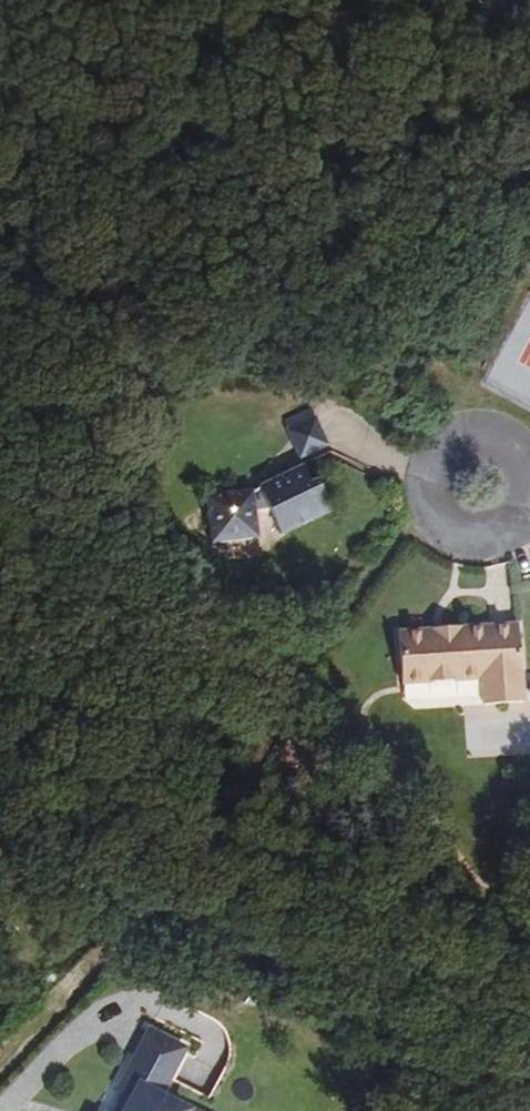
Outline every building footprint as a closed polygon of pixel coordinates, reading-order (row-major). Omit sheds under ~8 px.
[(311,482),(336,468),(322,439),(297,449),(311,482)] [(290,555),(343,533),(330,504),(319,507),(312,492),(292,501),(266,515),(216,523),(224,568),(268,560),(264,538),(280,535),(290,555)] [(528,698),(520,622),(465,624),(464,630),(437,630),(436,626),(400,628),(404,679),(483,677),(485,701),(528,698)] [(129,1092),(137,1096),(129,1110),(188,1110),(191,1106),(165,1094),(190,1046),(154,1027),(138,1059),(135,1062),(122,1088),(129,1092)] [(129,1092),(119,1110),(129,1110),(137,1096),(129,1092)]
